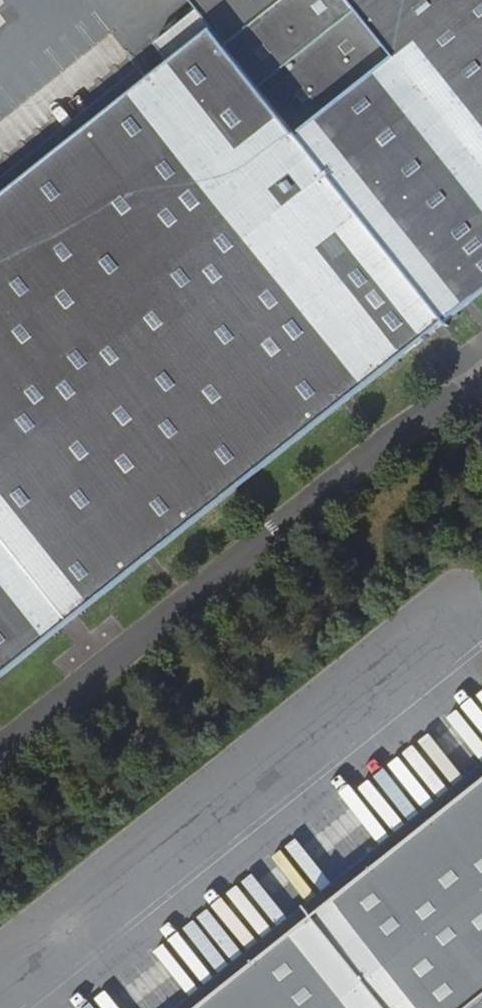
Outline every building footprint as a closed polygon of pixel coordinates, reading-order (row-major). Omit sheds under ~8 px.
[(212,29),(0,198),(0,677),(299,438),(481,293),(481,0),(189,0),(212,29)] [(481,999),(481,781),(197,1007),(471,1007),(481,999)]
